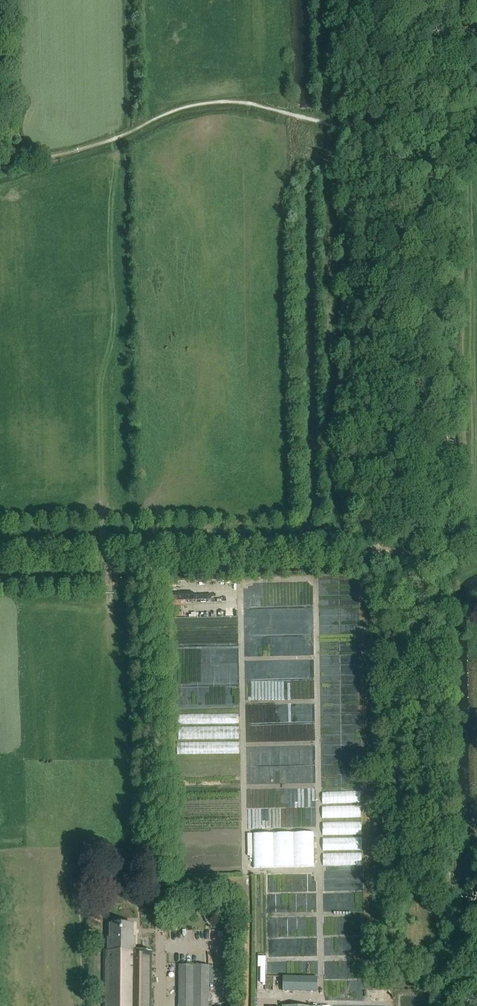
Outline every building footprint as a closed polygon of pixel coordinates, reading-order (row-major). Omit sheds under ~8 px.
[(241,722),(241,712),(181,714),(181,724),(241,722)] [(325,819),(325,834),(364,833),(364,790),(325,791),(325,804),(325,819)] [(314,866),(313,832),(253,833),(254,867),(314,866)] [(325,849),(365,849),(365,836),(325,836),(325,849)] [(325,852),(325,865),(364,863),(363,851),(325,852)] [(151,951),(135,950),(135,942),(135,938),(133,938),(132,925),(110,925),(109,938),(108,938),(107,942),(107,951),(104,951),(105,1005),(151,1005),(151,951)] [(209,965),(178,965),(178,1005),(208,1005),(209,965)] [(318,991),(318,976),(282,976),(282,991),(318,991)]
